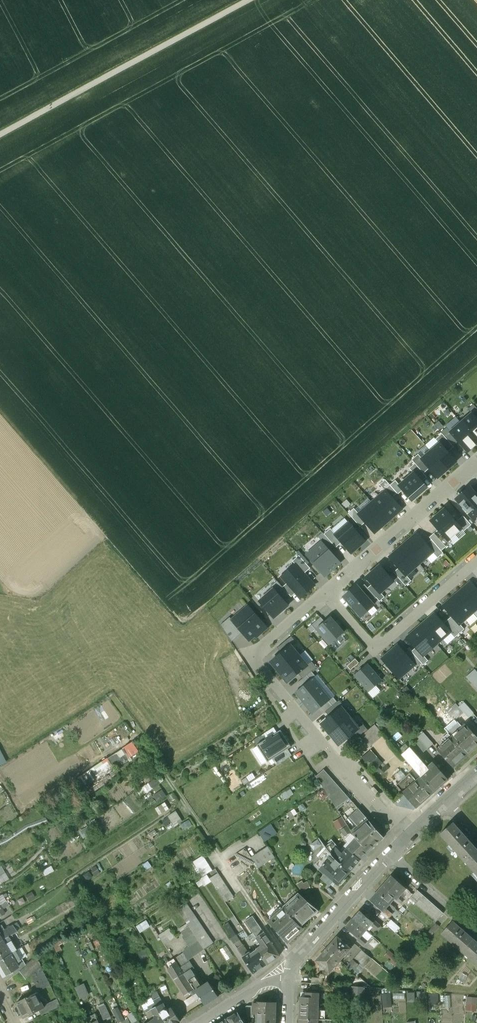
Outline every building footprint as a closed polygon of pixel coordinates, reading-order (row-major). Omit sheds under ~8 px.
[(462,420),(472,412),(470,409),(460,417),(462,420)] [(461,423),(476,441),(476,420),(472,414),(461,423)] [(476,444),(476,441),(461,423),(451,432),(468,452),(476,444)] [(440,443),(448,452),(454,447),(442,434),(436,439),(439,444),(440,443)] [(439,444),(431,451),(447,470),(456,462),(448,452),(440,443),(439,444)] [(447,470),(431,451),(422,459),(430,468),(438,478),(447,470)] [(424,473),(430,468),(422,459),(418,454),(412,460),(424,473)] [(414,473),(400,485),(399,486),(403,490),(412,500),(427,488),(414,473)] [(390,485),(385,480),(380,485),(385,491),(386,490),(392,498),(397,493),(390,485)] [(399,486),(400,485),(395,480),(390,485),(397,493),(398,494),(403,490),(399,486)] [(456,499),(474,519),(476,516),(476,495),(470,487),(456,499)] [(372,502),(388,521),(402,509),(392,498),(386,490),(385,491),(372,502)] [(375,533),(388,521),(372,502),(359,514),(358,514),(365,522),(375,533)] [(360,527),(365,522),(358,514),(359,514),(354,508),(348,513),(360,527)] [(445,509),(431,521),(439,529),(448,540),(462,529),(456,522),(445,509)] [(463,516),(456,522),(462,529),(464,531),(471,525),(463,516)] [(365,541),(348,523),(335,534),(342,542),(351,553),(365,541)] [(335,534),(330,528),(324,534),(336,548),(342,542),(335,534)] [(431,540),(441,551),(450,543),(448,540),(439,529),(429,537),(431,540)] [(417,533),(403,545),(419,564),(433,552),(426,544),(417,533)] [(431,540),(426,544),(433,552),(438,558),(443,553),(441,551),(431,540)] [(321,542),(307,555),(325,576),(340,563),(321,542)] [(406,576),(419,564),(403,545),(389,557),(399,568),(406,576)] [(292,561),(295,565),(296,564),(304,574),(310,568),(299,555),(292,561)] [(296,564),(295,565),(281,577),(300,598),(314,585),(304,574),(296,564)] [(373,584),(381,593),(394,582),(380,566),(367,577),(373,584)] [(406,576),(399,568),(394,573),(405,586),(411,582),(406,576)] [(457,594),(473,612),(476,609),(476,590),(470,582),(457,594)] [(365,584),(359,589),(371,602),(376,598),(368,588),(365,584)] [(373,584),(368,588),(376,598),(380,602),(385,598),(381,593),(373,584)] [(359,589),(357,585),(344,597),(361,616),(374,605),(371,602),(359,589)] [(288,605),(274,589),(259,601),(274,618),(288,605)] [(473,612),(457,594),(443,606),(452,616),(459,624),(460,624),(473,612)] [(248,606),(232,620),(242,632),(249,640),(255,635),(256,636),(266,627),(248,606)] [(421,625),(437,644),(450,632),(443,624),(434,613),(421,625)] [(447,620),(459,633),(464,629),(460,624),(459,624),(452,616),(447,620)] [(231,642),(242,632),(232,620),(229,617),(220,625),(231,642)] [(344,633),(330,617),(317,628),(330,644),(344,633)] [(450,632),(454,638),(459,633),(447,620),(443,624),(450,632)] [(424,655),(437,644),(421,625),(407,637),(416,647),(423,656),(424,655)] [(277,648),(282,653),(291,646),(296,642),(291,636),(277,648)] [(405,654),(397,645),(382,659),(399,678),(414,665),(415,665),(405,654)] [(271,662),(279,672),(299,656),(291,646),(282,653),(271,662)] [(428,661),(424,655),(423,656),(416,647),(411,651),(421,663),(423,665),(428,661)] [(416,667),(421,663),(411,651),(410,649),(405,654),(415,665),(414,665),(416,667)] [(307,665),(299,656),(279,672),(287,682),(298,673),(307,666),(307,665)] [(359,663),(355,659),(346,666),(350,671),(359,663)] [(307,666),(298,673),(302,678),(311,671),(316,667),(312,661),(307,665),(307,666)] [(381,681),(367,664),(355,675),(369,691),(381,681)] [(434,672),(439,680),(452,673),(448,665),(434,672)] [(474,669),(466,677),(476,689),(476,672),(474,669)] [(297,683),(301,687),(312,678),(315,676),(311,671),(302,678),(297,683)] [(295,692),(304,703),(321,689),(312,678),(301,687),(295,692)] [(313,714),(319,709),(330,700),(321,689),(304,703),(313,714)] [(323,713),(325,712),(337,702),(333,697),(330,700),(319,709),(323,713)] [(325,712),(329,717),(341,707),(342,708),(344,706),(339,700),(337,702),(325,712)] [(463,712),(455,703),(446,712),(454,721),(463,712)] [(321,724),(330,734),(350,717),(342,708),(341,707),(329,717),(321,724)] [(350,717),(330,734),(338,745),(349,736),(358,728),(350,717)] [(363,724),(358,728),(349,736),(354,741),(368,730),(363,724)] [(370,747),(384,735),(375,724),(361,736),(370,747)] [(451,737),(467,755),(476,746),(476,737),(465,724),(451,737)] [(291,747),(280,730),(257,745),(267,762),(291,747)] [(433,744),(425,735),(420,739),(428,748),(433,744)] [(467,755),(451,737),(437,749),(453,767),(467,755)] [(420,739),(411,747),(419,756),(428,748),(420,739)] [(132,742),(76,779),(82,788),(113,767),(138,751),(132,742)] [(447,779),(432,763),(427,767),(410,748),(402,755),(414,769),(421,777),(434,791),(447,779)] [(113,767),(82,788),(87,797),(120,775),(113,767)] [(349,798),(324,769),(316,776),(335,806),(349,798)] [(417,780),(410,773),(397,785),(416,807),(434,791),(421,777),(417,780)] [(164,788),(154,794),(158,801),(167,795),(164,788)] [(163,803),(154,809),(157,813),(166,807),(163,803)] [(382,834),(358,808),(349,817),(357,826),(354,829),(355,831),(352,833),(355,838),(353,841),(365,854),(379,840),(378,837),(382,834)] [(174,811),(167,816),(173,825),(180,821),(174,811)] [(476,853),(476,850),(452,823),(440,833),(467,862),(476,853)] [(271,824),(259,832),(265,841),(277,833),(271,824)] [(13,825),(9,828),(13,834),(17,831),(13,825)] [(347,825),(340,829),(344,835),(351,831),(347,825)] [(2,840),(4,843),(12,837),(5,826),(0,829),(1,830),(0,831),(0,842),(2,840)] [(353,841),(341,853),(339,851),(333,857),(349,871),(360,859),(365,854),(353,841)] [(339,851),(331,842),(325,847),(330,855),(333,857),(339,851)] [(267,846),(250,857),(254,862),(257,868),(273,856),(267,846)] [(333,857),(330,855),(325,847),(317,855),(318,857),(320,859),(315,864),(320,868),(320,869),(325,873),(321,878),(330,885),(334,881),(338,884),(339,883),(341,884),(345,880),(343,878),(349,871),(333,857)] [(244,848),(234,854),(244,869),(254,862),(250,857),(244,848)] [(467,862),(476,874),(476,853),(467,862)] [(214,869),(205,874),(208,878),(216,873),(214,869)] [(232,896),(216,873),(208,878),(224,902),(232,896)] [(406,888),(391,875),(376,892),(390,903),(394,898),(400,904),(404,899),(400,896),(406,888)] [(443,913),(417,890),(410,899),(436,922),(443,913)] [(390,903),(376,892),(369,900),(382,912),(381,913),(386,918),(391,914),(387,910),(388,910),(386,908),(390,903)] [(300,895),(285,909),(300,926),(318,910),(300,895)] [(211,943),(184,902),(175,908),(188,927),(203,949),(211,943)] [(285,909),(284,908),(268,921),(287,942),(302,928),(285,909)] [(373,922),(360,910),(352,919),(366,931),(370,926),(372,928),(373,927),(376,930),(381,926),(375,920),(373,922)] [(268,940),(251,916),(244,921),(255,936),(262,945),(256,949),(257,950),(267,964),(280,955),(269,940),(268,940)] [(366,931),(352,919),(346,926),(359,938),(358,940),(363,945),(367,941),(361,936),(366,931)] [(398,927),(390,920),(387,925),(394,932),(398,927)] [(462,952),(473,939),(453,921),(441,934),(462,952)] [(8,936),(11,935),(16,932),(12,925),(0,932),(0,941),(8,936)] [(171,927),(159,933),(165,943),(176,937),(171,927)] [(203,949),(188,927),(181,932),(184,936),(182,937),(189,947),(183,953),(174,959),(178,966),(184,975),(191,970),(194,968),(188,960),(203,949)] [(248,953),(236,935),(231,939),(243,957),(248,953)] [(0,941),(0,960),(12,953),(16,950),(10,940),(8,936),(0,941)] [(368,941),(375,947),(380,941),(373,936),(368,941)] [(351,949),(337,937),(327,949),(340,961),(351,949)] [(473,939),(462,952),(476,966),(476,943),(473,939)] [(340,961),(327,949),(316,960),(330,972),(340,961)] [(257,950),(251,954),(250,952),(248,953),(243,957),(253,973),(267,964),(257,950)] [(371,958),(362,951),(355,959),(364,966),(371,958)] [(0,960),(0,974),(2,977),(12,971),(17,968),(14,964),(18,962),(12,953),(0,960)] [(26,966),(19,971),(24,978),(31,974),(36,984),(47,979),(36,957),(26,966)] [(174,958),(166,963),(171,971),(178,966),(174,959),(174,958)] [(18,962),(14,964),(17,968),(12,971),(14,975),(19,971),(26,966),(22,960),(18,962)] [(354,960),(348,967),(353,972),(359,965),(354,960)] [(184,975),(178,966),(171,971),(169,972),(185,996),(194,990),(184,975)] [(208,982),(201,987),(197,980),(191,970),(184,975),(194,990),(205,1005),(218,996),(208,982)] [(323,976),(312,975),(311,983),(323,984),(323,976)] [(47,979),(36,984),(38,988),(34,990),(35,993),(50,985),(47,979)] [(85,982),(76,986),(82,997),(91,993),(85,982)] [(364,987),(351,986),(350,998),(363,999),(364,987)] [(384,1006),(393,1006),(392,989),(383,990),(384,1006)] [(156,992),(150,995),(151,996),(156,1007),(162,1004),(156,992)] [(325,1011),(318,1010),(319,993),(306,992),(306,997),(300,997),(299,1019),(318,1019),(318,1020),(325,1020),(325,1011)] [(35,993),(16,1002),(24,1018),(39,1010),(44,1007),(44,1006),(42,1002),(40,1003),(35,993)] [(151,996),(140,1002),(146,1012),(151,1009),(156,1007),(151,996)] [(57,999),(44,1006),(44,1007),(39,1010),(41,1015),(60,1006),(57,999)] [(258,1002),(257,1003),(253,1003),(253,1006),(252,1013),(258,1013),(257,1022),(275,1022),(276,1002),(258,1002)] [(166,1011),(164,1010),(165,1008),(162,1004),(156,1007),(159,1013),(166,1022),(178,1022),(180,1021),(171,1008),(166,1011)] [(104,1005),(98,1008),(104,1020),(110,1017),(104,1005)] [(119,1006),(113,1009),(120,1022),(126,1019),(119,1006)] [(148,1022),(166,1022),(159,1013),(156,1007),(151,1009),(155,1016),(154,1019),(148,1022)] [(129,1015),(133,1022),(138,1020),(134,1012),(129,1015)] [(226,1019),(228,1022),(245,1022),(238,1012),(226,1019)] [(88,1018),(90,1022),(93,1022),(97,1021),(94,1015),(88,1018)]
